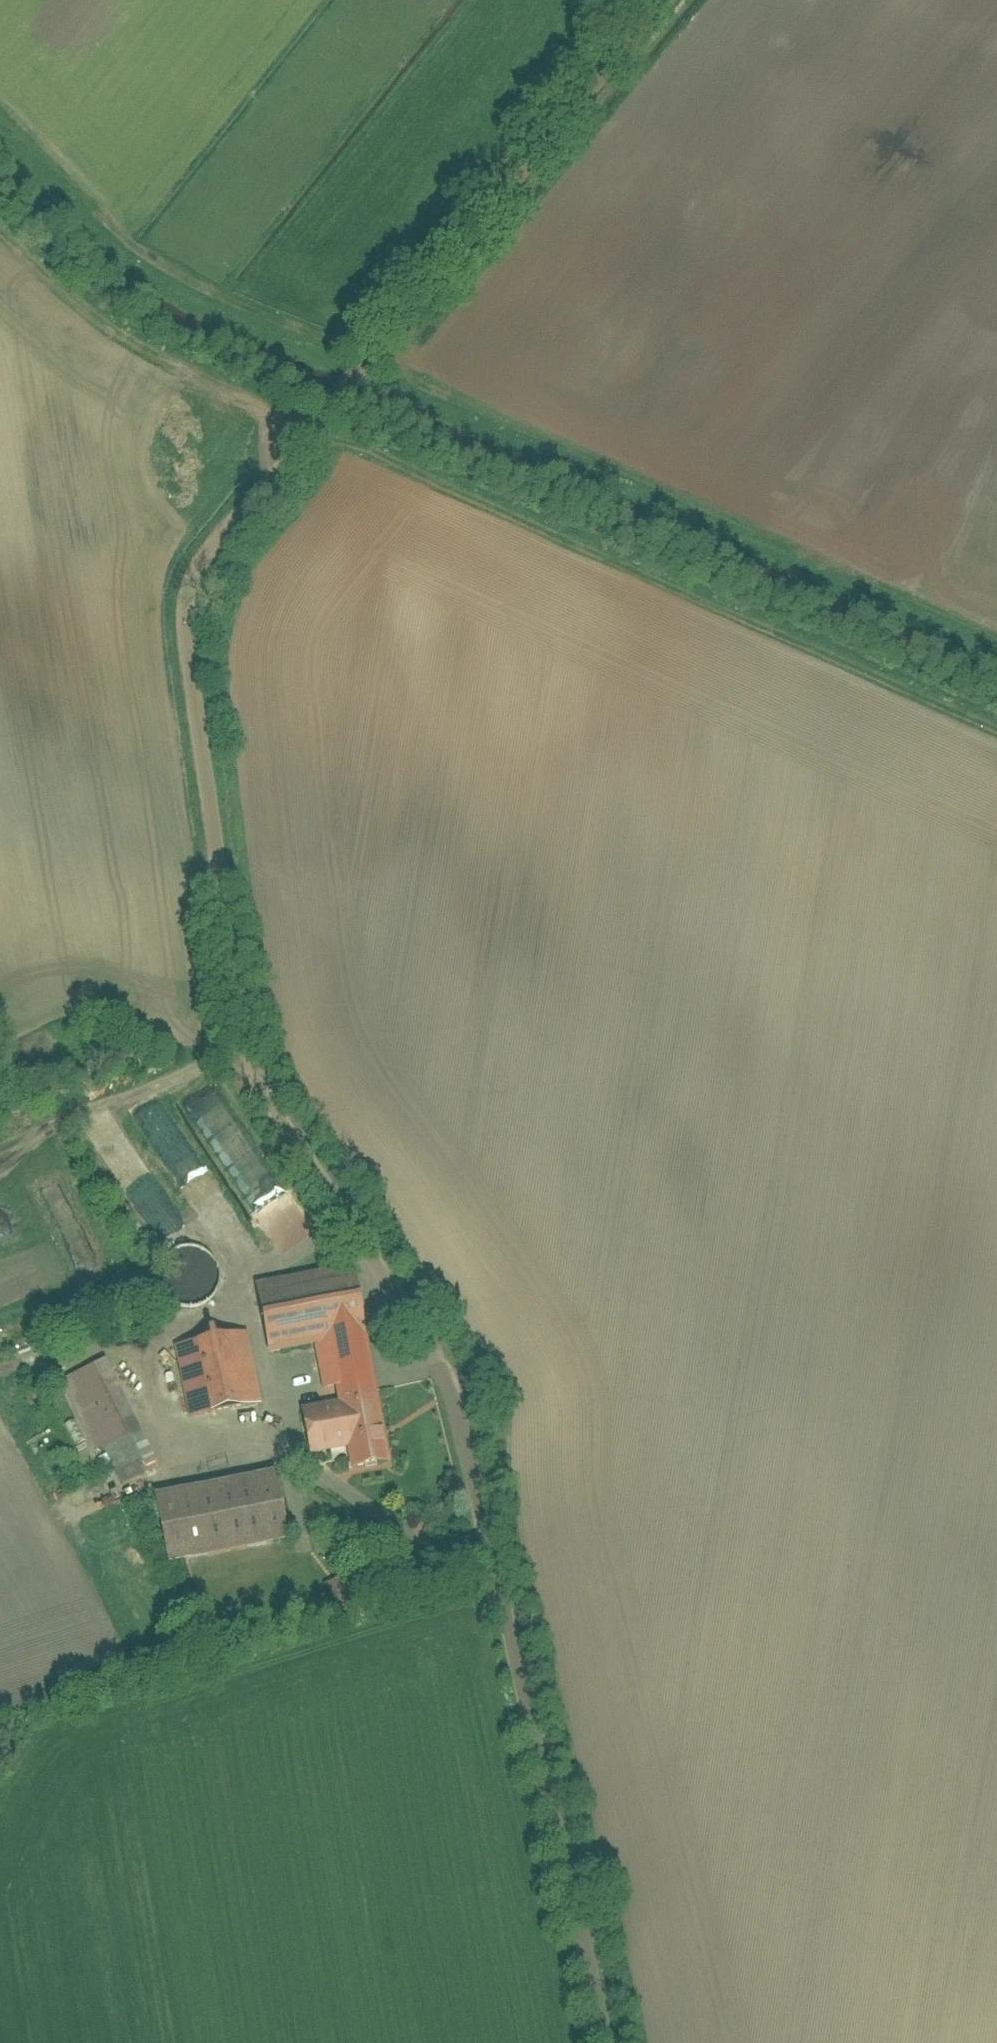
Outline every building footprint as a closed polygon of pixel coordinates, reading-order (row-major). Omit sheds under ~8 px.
[(215,1276),(215,1268),(215,1261),(213,1255),(209,1249),(204,1243),(198,1239),(193,1236),(186,1235),(179,1234),(172,1236),(167,1237),(162,1240),(157,1245),(152,1250),(149,1256),(148,1262),(147,1269),(148,1276),(150,1282),(152,1287),(158,1293),(165,1298),(171,1301),(176,1302),(183,1303),(189,1302),(195,1300),(201,1296),(206,1292),(209,1288),(213,1281),(215,1276)] [(342,1302),(262,1311),(266,1348),(323,1342),(327,1382),(333,1381),(335,1403),(303,1406),(308,1447),(345,1443),(347,1461),(374,1458),(361,1334),(346,1336),(342,1302)] [(180,1352),(190,1412),(258,1401),(248,1341),(180,1352)] [(108,1360),(63,1383),(99,1452),(107,1448),(119,1471),(156,1451),(108,1360)] [(162,1495),(175,1558),(295,1533),(281,1469),(162,1495)]
